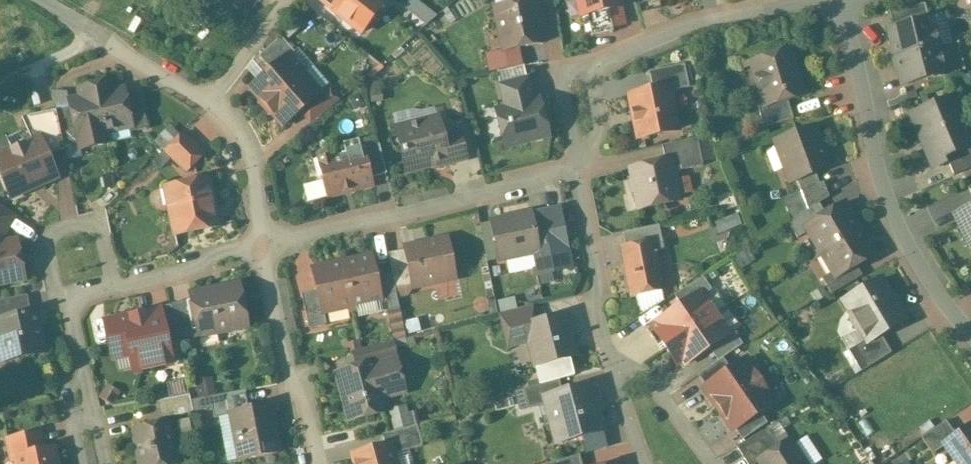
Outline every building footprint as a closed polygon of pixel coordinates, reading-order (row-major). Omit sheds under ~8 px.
[(329,9),(360,33),(381,7),(372,0),(336,0),(329,9)] [(494,8),(503,51),(543,43),(534,0),(533,0),(494,8)] [(574,1),(578,0),(580,10),(581,16),(622,8),(620,0),(574,0),(574,1)] [(924,4),(889,12),(893,28),(927,20),(924,4)] [(893,28),(888,30),(894,58),(937,47),(930,19),(927,20),(893,28)] [(280,37),(258,57),(270,70),(286,57),(287,58),(293,52),(280,37)] [(937,47),(894,58),(901,85),(944,75),(937,47)] [(790,50),(754,62),(741,66),(741,67),(750,64),(763,106),(764,107),(786,100),(803,95),(790,50)] [(270,70),(250,88),(258,98),(258,104),(263,110),(301,77),(285,59),(287,58),(286,57),(270,70)] [(683,65),(648,72),(652,91),(668,87),(669,91),(688,88),(683,65)] [(301,77),(263,110),(268,116),(274,116),(282,126),(299,112),(315,98),(319,95),(318,94),(316,95),(301,77)] [(526,79),(499,86),(505,109),(503,109),(507,124),(499,126),(505,147),(547,137),(538,100),(532,102),(526,79)] [(109,93),(108,85),(110,85),(109,83),(94,87),(104,133),(129,128),(131,127),(125,97),(123,90),(109,93)] [(94,87),(78,90),(79,91),(81,91),(82,99),(68,101),(70,108),(76,139),(78,138),(104,133),(94,87)] [(652,91),(628,95),(637,138),(677,130),(669,91),(668,87),(652,91)] [(337,100),(329,91),(318,102),(325,110),(337,100)] [(139,94),(125,97),(131,127),(129,128),(131,133),(147,129),(139,94)] [(315,98),(299,112),(310,124),(325,110),(318,102),(315,98)] [(910,115),(930,164),(938,160),(940,166),(947,163),(953,176),(970,168),(970,142),(964,125),(962,126),(950,98),(910,115)] [(786,100),(764,107),(763,106),(757,108),(763,128),(792,119),(786,100)] [(70,108),(55,111),(62,147),(79,143),(78,138),(76,139),(70,108)] [(55,111),(21,118),(32,141),(39,138),(44,150),(62,147),(55,111)] [(436,117),(421,120),(418,126),(398,132),(397,129),(395,129),(406,171),(434,164),(435,168),(465,161),(458,134),(442,138),(436,117)] [(813,128),(774,142),(789,182),(795,180),(818,171),(828,167),(813,128)] [(204,155),(182,133),(164,152),(185,173),(204,155)] [(11,151),(6,138),(0,140),(0,176),(10,199),(56,178),(44,150),(39,138),(32,141),(11,151)] [(386,174),(377,139),(363,143),(365,151),(363,151),(370,178),(386,174)] [(696,139),(661,146),(664,162),(670,161),(673,172),(702,166),(696,139)] [(331,155),(316,158),(316,160),(313,160),(318,177),(321,176),(326,198),(372,186),(370,178),(363,151),(361,152),(358,140),(342,144),(342,147),(340,147),(342,156),(335,158),(334,155),(331,156),(331,155)] [(664,162),(644,166),(645,171),(632,173),(631,176),(632,180),(630,180),(633,193),(634,193),(638,209),(664,204),(663,199),(678,196),(673,172),(670,161),(664,162)] [(818,171),(795,180),(807,211),(818,204),(828,197),(818,171)] [(207,180),(171,187),(174,205),(168,206),(174,235),(217,227),(207,180)] [(824,214),(804,227),(807,232),(820,252),(856,231),(850,221),(851,216),(843,203),(824,214)] [(807,211),(788,223),(797,239),(807,232),(804,227),(824,214),(818,204),(807,211)] [(955,215),(970,248),(970,207),(955,215)] [(0,209),(0,236),(12,217),(0,209)] [(558,210),(531,215),(539,252),(532,253),(537,276),(570,269),(566,246),(566,245),(559,211),(558,210)] [(530,215),(490,223),(498,260),(532,253),(539,252),(531,215),(530,215)] [(658,225),(623,233),(626,248),(652,243),(654,252),(663,250),(658,225)] [(856,231),(820,252),(832,272),(835,278),(855,266),(874,255),(866,241),(861,240),(856,231)] [(446,239),(431,242),(422,247),(404,250),(411,286),(412,288),(454,279),(446,239)] [(23,279),(15,242),(0,245),(0,284),(23,279)] [(654,252),(652,243),(626,248),(622,249),(631,295),(661,289),(658,274),(661,269),(660,262),(655,258),(654,252)] [(404,250),(387,254),(391,274),(394,289),(411,286),(404,250)] [(370,256),(355,260),(355,263),(342,266),(351,307),(378,301),(380,301),(375,278),(370,256)] [(342,266),(328,269),(327,266),(312,269),(316,291),(321,314),(351,307),(342,266)] [(832,272),(821,279),(830,294),(861,276),(855,266),(835,278),(832,272)] [(391,274),(375,278),(380,301),(378,301),(381,313),(399,310),(394,289),(391,274)] [(711,290),(702,277),(673,296),(680,306),(699,293),(701,296),(711,290)] [(880,280),(843,301),(866,340),(867,342),(879,335),(903,320),(898,310),(900,304),(896,296),(889,295),(880,280)] [(238,285),(190,294),(191,300),(198,335),(197,336),(198,337),(246,327),(246,325),(247,322),(245,313),(243,311),(238,285)] [(680,306),(656,322),(656,323),(646,330),(655,344),(660,341),(664,348),(714,315),(701,296),(699,293),(680,306)] [(0,301),(0,321),(30,314),(26,296),(0,301)] [(191,300),(170,305),(171,309),(177,340),(197,336),(198,335),(191,300)] [(530,307),(499,315),(505,338),(527,333),(525,325),(534,323),(530,307)] [(171,309),(144,315),(151,350),(178,345),(177,340),(171,309)] [(0,321),(0,340),(3,356),(13,354),(19,358),(44,352),(36,312),(30,314),(0,321)] [(143,313),(104,322),(112,359),(151,350),(144,315),(143,313)] [(714,315),(664,348),(670,356),(676,352),(684,364),(708,348),(728,335),(714,315)] [(534,323),(525,325),(527,333),(536,366),(574,357),(567,330),(565,330),(555,324),(554,318),(534,323)] [(728,335),(708,348),(717,362),(722,359),(742,345),(733,332),(728,335)] [(866,340),(848,351),(860,372),(890,353),(879,335),(867,342),(866,340)] [(389,343),(354,352),(358,368),(393,359),(389,343)] [(358,368),(342,372),(344,379),(339,381),(342,393),(339,395),(341,402),(344,402),(349,421),(386,411),(382,397),(402,391),(394,358),(358,368)] [(717,362),(698,375),(705,386),(729,370),(722,359),(717,362)] [(705,386),(702,388),(732,431),(734,429),(758,413),(775,402),(746,359),(729,370),(705,386)] [(558,381),(524,390),(528,409),(546,404),(544,397),(561,392),(558,381)] [(602,432),(590,385),(561,392),(544,397),(546,404),(556,443),(602,432)] [(244,390),(209,397),(213,418),(230,415),(229,413),(248,410),(244,390)] [(188,395),(156,402),(160,420),(192,413),(188,395)] [(248,410),(229,413),(230,415),(239,460),(279,452),(270,405),(248,410)] [(758,413),(734,429),(742,440),(766,424),(758,413)] [(945,421),(920,438),(932,455),(944,446),(944,445),(955,436),(945,421)] [(132,430),(139,463),(177,463),(169,423),(132,430)] [(944,445),(944,446),(958,463),(970,463),(970,425),(955,436),(944,445)] [(416,426),(381,435),(384,447),(390,445),(392,455),(422,446),(416,426)] [(735,447),(746,463),(756,463),(758,463),(757,461),(778,447),(766,428),(735,447)] [(40,434),(6,441),(10,460),(15,459),(14,457),(43,451),(40,434)] [(757,461),(758,463),(759,463),(804,463),(789,440),(778,447),(757,461)] [(351,456),(354,463),(395,463),(392,455),(390,445),(384,447),(351,456)] [(14,457),(15,459),(16,463),(57,463),(54,449),(43,451),(14,457)] [(546,463),(581,463),(579,456),(546,463)]
